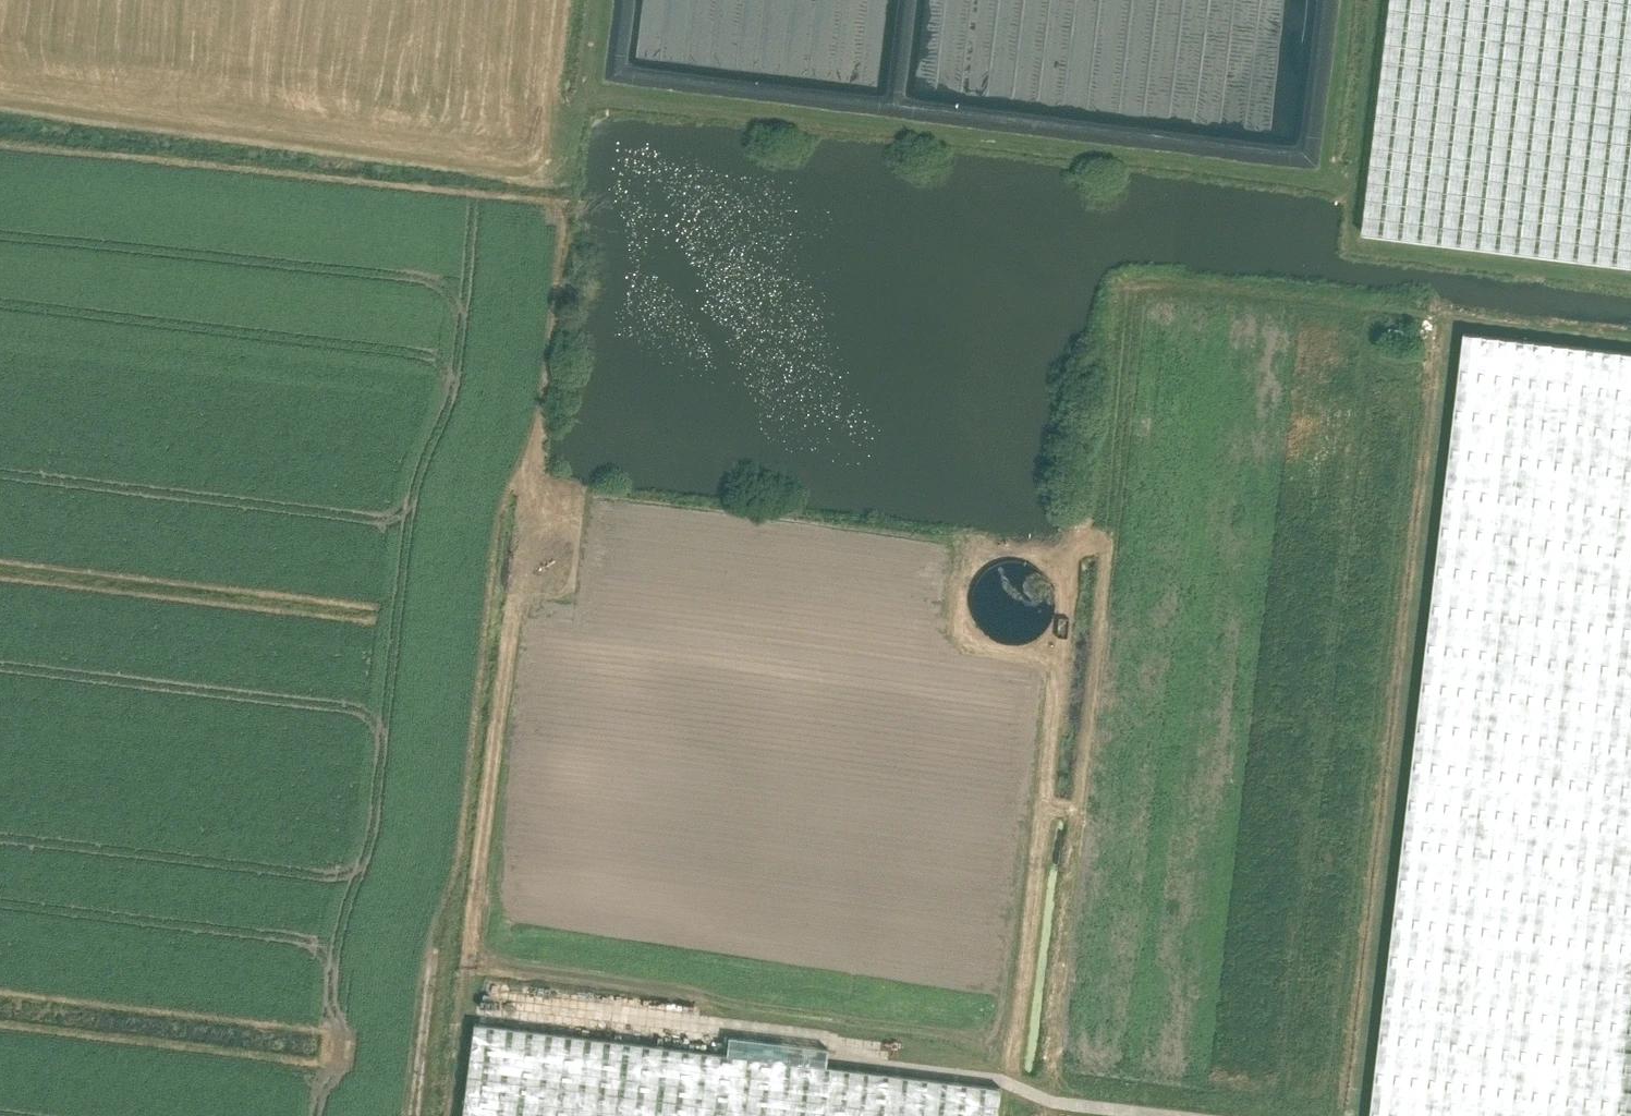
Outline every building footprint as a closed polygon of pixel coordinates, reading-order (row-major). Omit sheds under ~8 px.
[(1363,234),(1630,266),(1630,0),(1392,0),(1363,234)] [(1465,333),(1371,1115),(1630,1115),(1630,353),(1465,333)] [(1054,604),(1054,601),(1054,597),(1054,594),(1053,590),(1052,587),(1050,584),(1049,580),(1047,577),(1045,575),(1042,572),(1040,569),(1037,567),(1034,565),(1031,564),(1027,562),(1024,561),(1020,560),(1017,560),(1013,560),(1010,560),(1006,560),(1003,561),(999,562),(996,564),(993,565),(990,567),(987,569),(984,572),(982,575),(980,577),(978,580),(976,584),(975,587),(974,590),(973,594),(972,597),(972,601),(972,604),(973,608),(974,611),(975,615),(976,618),(978,621),(980,624),(982,627),(984,630),(987,632),(990,634),(993,636),(996,638),(999,639),(1003,640),(1006,641),(1010,642),(1013,642),(1017,642),(1020,641),(1024,640),(1027,639),(1031,638),(1034,636),(1037,634),(1040,632),(1042,630),(1045,627),(1047,624),(1049,621),(1050,618),(1052,615),(1053,611),(1054,608),(1054,604)] [(1001,1088),(474,1023),(462,1115),(997,1115),(1001,1088)]
